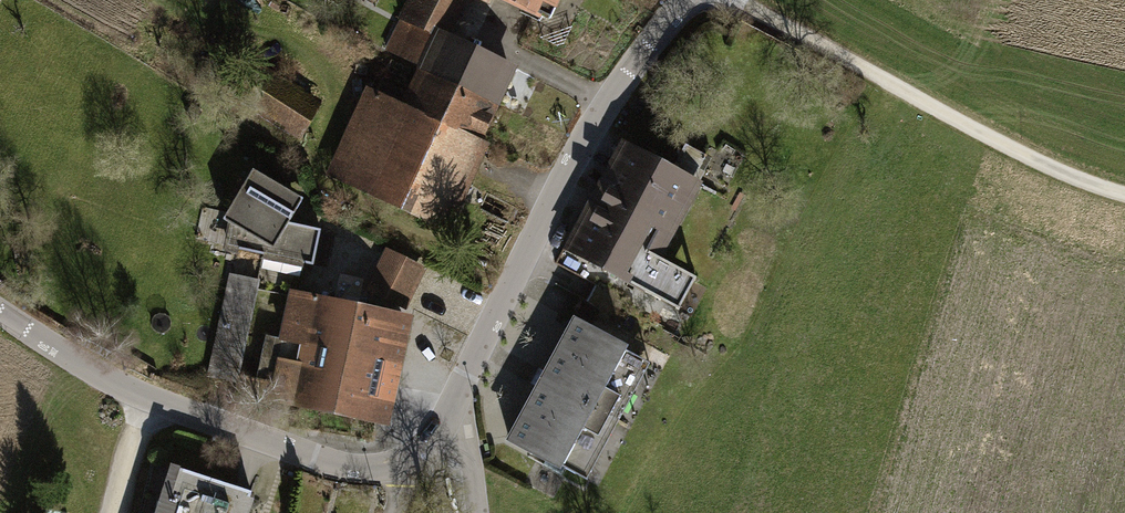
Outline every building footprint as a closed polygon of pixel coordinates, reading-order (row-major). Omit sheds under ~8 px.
[(496,101),(510,72),(440,39),(457,5),(447,0),(413,0),(389,50),(423,66),(496,101)] [(549,15),(556,0),(519,0),(549,15)] [(382,84),(339,176),(441,222),(496,101),(423,66),(409,96),(382,84)] [(296,132),(316,101),(276,76),(270,85),(246,71),(232,93),(296,132)] [(574,250),(663,297),(679,267),(655,254),(694,182),(628,147),(574,250)] [(303,264),(313,266),(321,230),(288,223),(301,199),(254,171),(223,220),(231,225),(226,249),(263,256),(303,264)] [(422,270),(386,253),(369,287),(404,305),(422,270)] [(257,284),(231,279),(211,374),(237,379),(256,289),(257,284)] [(296,295),(293,294),(293,297),(270,398),(379,422),(403,319),(296,295)] [(509,438),(577,475),(641,357),(573,320),(509,438)] [(174,471),(161,512),(242,512),(248,494),(174,471)]
